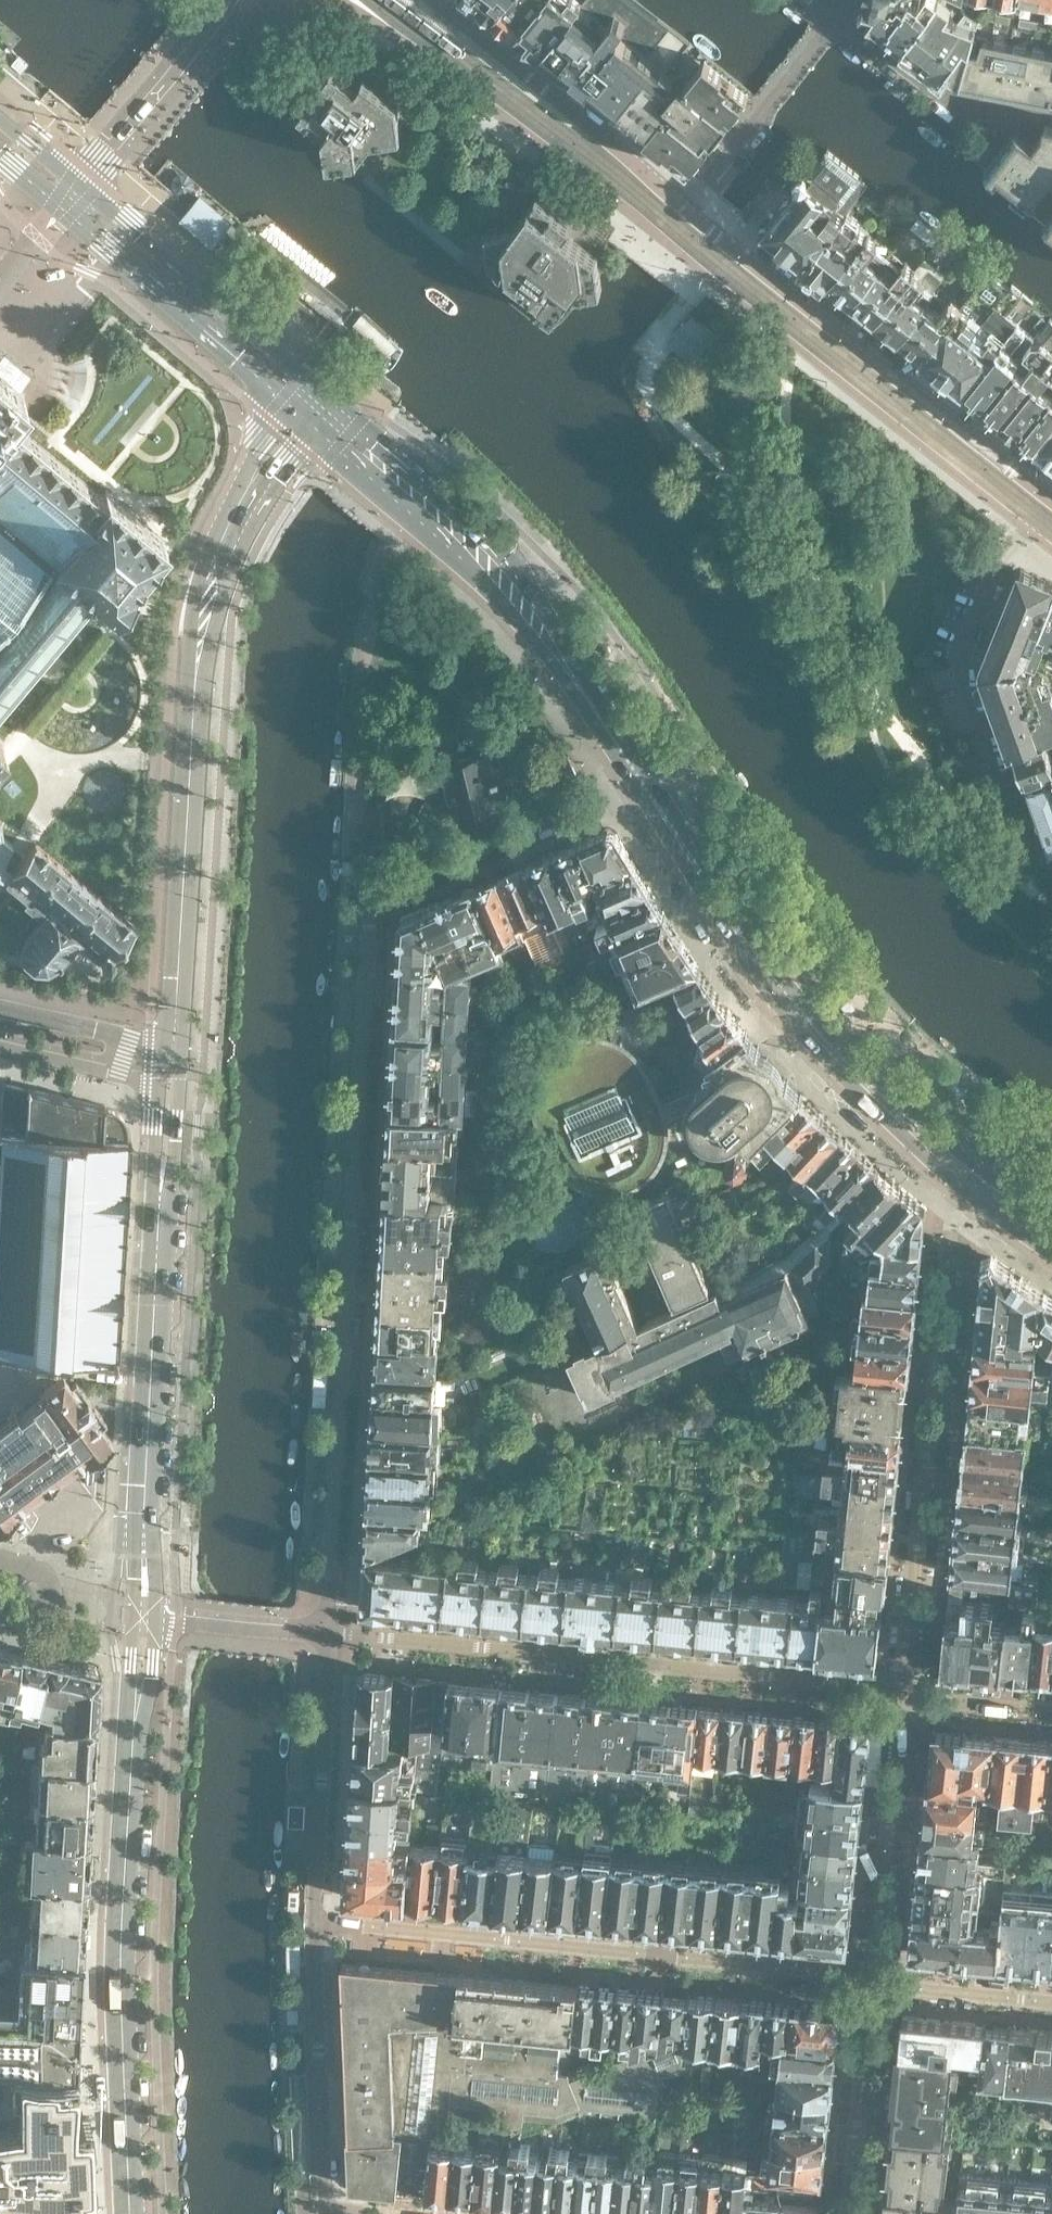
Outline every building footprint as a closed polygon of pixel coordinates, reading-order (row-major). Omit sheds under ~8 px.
[(505,0),(476,0),(493,14),(505,0)] [(541,0),(505,0),(493,14),(516,32),(541,0)] [(579,0),(541,0),(516,32),(539,51),(579,0)] [(646,56),(668,28),(633,0),(579,0),(539,51),(650,139),(677,105),(666,96),(672,89),(667,86),(674,78),(646,56)] [(894,1),(888,0),(866,0),(864,7),(863,11),(862,13),(865,16),(865,15),(874,21),(873,22),(876,24),(894,1)] [(937,0),(922,0),(918,5),(911,0),(908,0),(904,5),(898,0),(894,0),(894,1),(876,24),(878,26),(879,25),(883,28),(882,29),(885,31),(887,33),(888,32),(891,35),(890,35),(891,36),(891,35),(894,38),(902,44),(903,45),(937,0)] [(973,34),(976,23),(964,13),(956,24),(942,19),(952,5),(946,0),(937,0),(903,45),(943,74),(945,73),(944,73),(946,70),(959,80),(961,80),(973,34)] [(952,5),(960,11),(962,0),(946,0),(952,5)] [(960,11),(964,13),(976,23),(987,0),(962,0),(960,11)] [(988,18),(997,19),(998,13),(999,8),(991,6),(988,18)] [(1010,15),(998,13),(997,19),(1008,22),(1010,15)] [(1032,26),(1034,19),(1019,17),(1017,23),(1032,26)] [(1049,22),(1034,19),(1032,26),(1047,29),(1049,22)] [(973,34),(961,80),(1051,98),(1051,50),(973,34)] [(688,169),(749,93),(705,58),(685,83),(680,79),(672,89),(666,96),(677,105),(650,139),(688,169)] [(405,135),(401,104),(366,78),(360,86),(335,67),(303,111),(327,129),(331,157),(359,154),(363,156),(376,139),(405,135)] [(1044,121),(1042,131),(1033,143),(1014,129),(983,169),(1051,222),(1051,122),(1044,121)] [(841,217),(868,184),(861,178),(861,177),(826,150),(762,229),(804,262),(841,216),(841,217)] [(230,219),(201,193),(181,216),(211,242),(230,219)] [(603,286),(598,255),(565,230),(571,222),(536,195),(517,221),(487,225),(491,256),(524,281),(518,289),(553,315),(572,290),(603,286)] [(828,281),(867,231),(858,224),(856,228),(841,217),(841,216),(804,262),(828,281)] [(851,300),(879,264),(864,253),(876,239),(867,231),(828,281),(851,300)] [(874,318),(914,269),(905,262),(893,276),(879,264),(851,300),(874,318)] [(899,336),(926,302),(925,301),(932,293),(924,287),(918,296),(911,290),(922,276),(914,269),(874,318),(898,337),(899,336)] [(941,372),(993,306),(1009,286),(988,272),(960,306),(960,305),(921,354),(920,355),(941,372)] [(921,354),(960,305),(951,299),(940,313),(926,302),(899,336),(921,354)] [(963,389),(1015,323),(993,306),(941,372),(963,389)] [(397,344),(361,314),(350,327),(386,358),(397,344)] [(691,359),(713,332),(692,315),(684,326),(688,329),(683,336),(678,332),(670,343),(691,359)] [(1048,319),(1015,361),(981,403),(1035,446),(1035,445),(1051,424),(1051,323),(1048,319)] [(981,403),(1015,361),(1006,354),(1024,330),(1015,323),(963,389),(981,403)] [(10,687),(19,677),(90,592),(91,592),(113,610),(119,603),(129,591),(134,584),(131,582),(131,580),(165,540),(104,489),(100,494),(99,494),(6,416),(5,415),(19,398),(23,393),(18,389),(8,381),(0,374),(0,699),(10,687)] [(1035,445),(1051,458),(1051,424),(1035,445)] [(1036,660),(1027,656),(1051,593),(1051,581),(1021,569),(984,661),(984,668),(1013,747),(1042,737),(1051,767),(1051,666),(1046,664),(1036,660)] [(1027,656),(1036,660),(1046,636),(1051,638),(1051,593),(1027,656)] [(1042,737),(1013,747),(1024,778),(1051,768),(1051,767),(1042,737)] [(493,810),(490,800),(489,792),(500,790),(497,779),(491,753),(479,756),(479,755),(450,762),(451,762),(440,765),(446,793),(449,802),(460,799),(464,817),(466,818),(466,817),(467,816),(468,815),(470,814),(486,810),(488,810),(489,810),(491,811),(493,810)] [(577,775),(568,755),(562,758),(550,763),(559,783),(577,775)] [(1024,778),(1034,808),(1040,826),(1041,826),(1049,850),(1051,849),(1051,768),(1024,778)] [(394,831),(390,798),(371,800),(377,854),(396,852),(394,831)] [(633,861),(615,831),(615,830),(614,829),(612,827),(611,827),(610,827),(608,827),(578,840),(593,873),(592,882),(596,882),(597,877),(633,861)] [(0,875),(4,878),(10,870),(8,868),(7,866),(5,862),(14,849),(7,840),(6,832),(0,830),(0,875)] [(593,873),(578,840),(569,844),(561,847),(552,851),(576,906),(589,901),(582,886),(592,882),(593,873)] [(22,901),(27,905),(36,912),(40,908),(43,911),(35,920),(33,921),(34,922),(26,931),(25,930),(23,934),(19,945),(18,945),(18,947),(19,947),(22,958),(21,959),(22,960),(23,960),(32,967),(32,968),(33,969),(34,968),(45,969),(46,970),(47,969),(47,968),(57,962),(58,963),(61,960),(60,959),(68,950),(69,950),(70,949),(69,948),(77,939),(103,961),(108,960),(111,956),(111,951),(110,951),(119,941),(120,942),(124,937),(122,936),(132,924),(34,843),(10,870),(4,878),(26,897),(22,901)] [(576,906),(552,851),(544,855),(536,859),(527,863),(550,918),(576,906)] [(355,873),(355,859),(344,858),(343,873),(355,873)] [(649,887),(633,861),(597,877),(596,882),(601,894),(600,895),(604,906),(649,887)] [(564,948),(550,918),(527,863),(498,875),(520,926),(535,961),(564,948)] [(520,926),(498,875),(474,885),(496,937),(520,926)] [(496,937),(474,885),(448,896),(474,958),(478,966),(504,955),(496,937)] [(610,936),(664,912),(649,887),(604,906),(610,920),(598,925),(604,939),(610,936)] [(474,958),(448,896),(421,908),(435,939),(446,935),(448,939),(453,937),(455,943),(439,949),(448,969),(474,958)] [(448,971),(448,969),(439,949),(435,939),(421,908),(421,907),(402,915),(399,968),(448,971)] [(681,937),(664,912),(610,936),(612,941),(617,938),(627,961),(681,937)] [(671,977),(699,965),(681,937),(627,961),(637,986),(633,988),(635,992),(671,977)] [(714,986),(699,965),(671,977),(676,989),(681,987),(688,1002),(714,986)] [(472,972),(448,971),(399,968),(398,996),(471,1000),(472,972)] [(700,1029),(729,1008),(714,986),(688,1002),(696,1018),(691,1021),(695,1031),(700,1029)] [(441,1014),(441,1009),(447,1009),(446,1028),(469,1029),(471,1000),(398,996),(396,1025),(436,1027),(436,1014),(441,1014)] [(592,1011),(586,998),(557,1011),(563,1024),(592,1011)] [(708,1058),(724,1046),(745,1030),(746,1030),(729,1008),(700,1029),(706,1042),(701,1044),(708,1058)] [(667,1124),(667,1122),(682,1114),(683,1117),(683,1120),(684,1123),(686,1127),(688,1129),(690,1132),(693,1135),(695,1137),(699,1139),(702,1141),(705,1142),(708,1143),(711,1144),(716,1144),(720,1144),(722,1143),(729,1155),(727,1161),(731,1168),(737,1170),(744,1166),(746,1160),(742,1152),(736,1151),(752,1142),(801,1093),(784,1076),(784,1074),(784,1071),(784,1068),(783,1066),(782,1063),(781,1061),(780,1058),(778,1056),(776,1054),(774,1052),(772,1051),(769,1049),(767,1048),(764,1047),(762,1047),(759,1047),(749,1035),(745,1030),(724,1046),(729,1052),(715,1060),(658,1089),(645,1065),(643,1061),(641,1058),(638,1055),(636,1051),(633,1049),(630,1046),(626,1043),(621,1040),(625,1031),(625,1030),(625,1028),(625,1027),(625,1026),(624,1025),(624,1024),(623,1022),(621,1021),(619,1021),(618,1021),(617,1021),(614,1021),(613,1022),(612,1023),(611,1025),(607,1034),(601,1033),(597,1032),(590,1032),(586,1032),(580,1033),(576,1034),(570,1035),(564,1038),(561,1040),(557,1042),(554,1044),(549,1048),(546,1051),(541,1055),(539,1059),(537,1062),(535,1066),(533,1069),(531,1073),(530,1075),(529,1079),(528,1083),(528,1085),(527,1089),(527,1093),(527,1098),(527,1100),(528,1104),(529,1108),(530,1112),(530,1114),(531,1118),(533,1122),(534,1124),(547,1150),(550,1155),(553,1159),(555,1162),(558,1165),(562,1169),(565,1172),(569,1174),(572,1176),(575,1178),(571,1185),(567,1182),(564,1181),(562,1179),(559,1178),(556,1178),(552,1177),(550,1177),(547,1177),(544,1177),(541,1178),(538,1179),(536,1180),(532,1182),(529,1184),(527,1186),(524,1189),(522,1192),(521,1194),(520,1195),(519,1198),(518,1201),(517,1202),(517,1205),(517,1207),(517,1210),(517,1213),(517,1214),(518,1217),(518,1220),(519,1223),(520,1224),(522,1228),(524,1230),(526,1233),(530,1236),(532,1237),(533,1238),(537,1240),(542,1241),(545,1242),(549,1242),(554,1242),(557,1241),(559,1240),(564,1239),(566,1237),(570,1235),(572,1233),(574,1231),(576,1228),(577,1226),(579,1223),(580,1221),(581,1218),(581,1215),(582,1214),(582,1211),(582,1208),(582,1207),(581,1204),(581,1201),(580,1198),(579,1196),(588,1183),(592,1183),(596,1184),(602,1185),(606,1185),(610,1184),(616,1183),(622,1182),(626,1180),(630,1179),(634,1177),(637,1175),(642,1171),(645,1169),(648,1166),(651,1163),(652,1161),(655,1158),(656,1156),(658,1153),(660,1149),(662,1146),(663,1142),(664,1140),(665,1136),(666,1132),(666,1128),(667,1124)] [(439,1046),(439,1040),(435,1040),(436,1027),(396,1025),(394,1053),(468,1057),(469,1029),(446,1028),(445,1046),(439,1046)] [(438,1070),(438,1065),(444,1065),(443,1084),(466,1085),(468,1057),(394,1053),(393,1081),(432,1083),(433,1070),(438,1070)] [(125,1213),(126,1213),(126,1210),(125,1210),(126,1189),(128,1189),(128,1186),(127,1185),(128,1164),(129,1164),(129,1161),(128,1161),(129,1140),(130,1140),(130,1138),(128,1138),(128,1136),(128,1134),(128,1131),(127,1128),(127,1126),(126,1123),(125,1121),(123,1118),(121,1116),(119,1114),(117,1113),(115,1111),(114,1110),(111,1109),(109,1108),(106,1108),(103,1107),(104,1104),(60,1094),(27,1086),(26,1087),(1,1081),(0,1101),(0,1352),(64,1355),(64,1356),(67,1356),(117,1359),(117,1356),(116,1356),(118,1335),(119,1335),(119,1332),(118,1332),(119,1311),(120,1311),(121,1307),(119,1307),(121,1286),(122,1286),(122,1283),(121,1283),(122,1262),(123,1262),(123,1259),(122,1259),(124,1237),(125,1238),(125,1234),(124,1234),(125,1213)] [(436,1102),(436,1096),(432,1096),(432,1083),(393,1081),(391,1110),(460,1113),(464,1114),(466,1085),(443,1084),(442,1102),(436,1102)] [(786,1148),(821,1114),(801,1093),(752,1142),(763,1153),(777,1139),(786,1148)] [(448,1143),(449,1126),(459,1126),(460,1113),(391,1110),(390,1121),(391,1121),(389,1140),(432,1143),(448,1143)] [(806,1167),(840,1132),(821,1114),(786,1148),(806,1167)] [(824,1186),(859,1149),(840,1132),(806,1167),(791,1182),(799,1190),(814,1176),(824,1186)] [(431,1160),(432,1143),(389,1140),(389,1142),(388,1161),(387,1171),(388,1171),(443,1174),(451,1174),(452,1162),(431,1160)] [(829,1217),(879,1167),(878,1166),(859,1149),(824,1186),(808,1202),(819,1213),(822,1210),(829,1217)] [(816,1305),(806,1281),(830,1259),(830,1232),(836,1226),(887,1174),(888,1173),(879,1167),(829,1217),(808,1240),(779,1258),(734,1278),(733,1276),(710,1285),(715,1287),(715,1289),(640,1323),(618,1275),(620,1274),(608,1247),(567,1266),(601,1341),(589,1346),(588,1344),(577,1349),(578,1351),(571,1354),(589,1396),(618,1383),(617,1380),(720,1335),(729,1353),(810,1317),(808,1314),(815,1311),(816,1311),(817,1309),(817,1308),(817,1307),(817,1305),(816,1305)] [(738,1187),(730,1169),(702,1181),(710,1199),(738,1187)] [(442,1200),(443,1174),(388,1171),(387,1190),(386,1190),(386,1191),(387,1191),(386,1197),(442,1200)] [(856,1235),(901,1185),(887,1174),(836,1226),(839,1229),(848,1228),(856,1235)] [(710,1199),(702,1181),(694,1185),(701,1202),(710,1199)] [(715,1234),(701,1202),(694,1185),(686,1188),(685,1187),(671,1193),(671,1192),(644,1203),(648,1212),(638,1216),(676,1301),(710,1285),(733,1276),(720,1245),(715,1234)] [(919,1270),(925,1208),(926,1208),(926,1206),(925,1205),(924,1203),(902,1185),(901,1185),(856,1235),(839,1252),(840,1261),(919,1270)] [(442,1215),(443,1201),(442,1200),(386,1197),(385,1214),(384,1224),(453,1228),(454,1216),(442,1215)] [(452,1241),(453,1228),(384,1224),(384,1235),(383,1252),(440,1255),(441,1240),(452,1241)] [(839,1252),(856,1235),(848,1228),(839,1229),(838,1252),(839,1252)] [(1009,1327),(1013,1288),(1021,1275),(1012,1268),(1011,1269),(997,1260),(998,1259),(995,1257),(992,1250),(982,1255),(984,1261),(984,1265),(985,1265),(984,1280),(982,1280),(982,1285),(983,1285),(982,1301),(980,1300),(980,1303),(981,1303),(979,1320),(978,1320),(978,1323),(977,1335),(976,1338),(999,1341),(1001,1326),(1009,1327)] [(439,1269),(440,1255),(383,1252),(382,1269),(381,1279),(450,1282),(451,1270),(439,1269)] [(916,1296),(919,1270),(840,1261),(840,1273),(842,1273),(841,1288),(865,1290),(916,1296)] [(1037,1329),(1044,1290),(1043,1290),(1029,1280),(1021,1275),(1013,1288),(1009,1327),(1007,1342),(1024,1345),(1026,1328),(1037,1329)] [(449,1295),(450,1282),(381,1279),(381,1289),(380,1306),(437,1309),(438,1294),(449,1295)] [(913,1322),(916,1296),(865,1290),(862,1316),(913,1322)] [(1044,1290),(1037,1329),(1051,1338),(1045,1348),(1051,1349),(1051,1295),(1044,1290)] [(436,1336),(437,1309),(380,1306),(379,1323),(378,1333),(379,1333),(436,1336)] [(829,1351),(833,1315),(825,1314),(821,1351),(829,1351)] [(910,1348),(913,1322),(862,1316),(859,1342),(910,1348)] [(542,1339),(538,1331),(522,1339),(526,1347),(542,1339)] [(437,1375),(440,1336),(436,1336),(379,1333),(377,1372),(437,1375)] [(999,1341),(976,1338),(973,1367),(973,1368),(1049,1376),(1051,1363),(1051,1361),(1051,1360),(1051,1349),(1045,1348),(1024,1345),(1007,1342),(999,1341)] [(907,1373),(910,1348),(859,1342),(856,1368),(907,1373)] [(901,1429),(907,1373),(856,1368),(852,1367),(852,1372),(843,1371),(838,1417),(846,1418),(845,1423),(852,1424),(901,1429)] [(1051,1383),(1051,1376),(1049,1376),(973,1368),(970,1397),(1049,1405),(1051,1383)] [(437,1375),(377,1372),(375,1398),(436,1402),(437,1375)] [(107,1446),(112,1442),(100,1426),(106,1422),(93,1405),(92,1406),(86,1399),(88,1398),(75,1381),(69,1385),(62,1375),(38,1393),(40,1396),(18,1413),(13,1406),(0,1416),(0,1525),(18,1512),(15,1509),(25,1501),(26,1501),(52,1482),(75,1465),(75,1464),(85,1457),(88,1460),(107,1446)] [(1049,1405),(970,1397),(967,1427),(1049,1435),(1051,1436),(1051,1406),(1049,1405)] [(434,1432),(436,1402),(375,1398),(373,1428),(434,1432)] [(899,1455),(901,1429),(852,1424),(851,1437),(833,1435),(832,1448),(899,1455)] [(1047,1451),(1049,1435),(967,1427),(963,1457),(964,1457),(964,1458),(1023,1464),(1025,1449),(1047,1451)] [(441,1432),(434,1432),(373,1428),(372,1456),(433,1460),(439,1460),(441,1432)] [(896,1482),(899,1455),(832,1448),(829,1448),(826,1475),(896,1482)] [(431,1487),(433,1460),(372,1456),(370,1484),(431,1487)] [(1020,1493),(1023,1464),(964,1458),(960,1487),(1020,1493)] [(893,1509),(896,1482),(826,1475),(824,1474),(823,1485),(844,1487),(842,1504),(893,1509)] [(430,1515),(431,1487),(370,1484),(369,1511),(423,1514),(430,1515)] [(1016,1523),(1020,1493),(960,1487),(957,1517),(1016,1523)] [(890,1536),(893,1509),(842,1504),(840,1520),(820,1517),(818,1529),(890,1536)] [(366,1555),(422,1531),(423,1514),(369,1511),(366,1555)] [(1013,1551),(1016,1523),(957,1517),(954,1545),(1013,1551)] [(884,1593),(887,1563),(816,1556),(802,1555),(805,1527),(786,1525),(780,1583),(810,1586),(821,1587),(815,1652),(842,1655),(849,1590),(884,1593)] [(887,1563),(890,1536),(818,1529),(816,1556),(887,1563)] [(1010,1579),(1013,1551),(954,1545),(951,1572),(954,1572),(967,1574),(1010,1579)] [(443,1615),(448,1567),(448,1564),(397,1558),(366,1555),(363,1607),(443,1615)] [(483,1619),(488,1571),(477,1570),(478,1560),(469,1559),(460,1558),(459,1568),(448,1567),(443,1615),(483,1619)] [(524,1623),(528,1575),(517,1574),(518,1564),(509,1563),(501,1563),(500,1572),(488,1571),(483,1619),(524,1623)] [(564,1627),(569,1579),(557,1578),(558,1568),(541,1567),(540,1576),(528,1575),(524,1623),(564,1627)] [(964,1592),(967,1574),(954,1572),(952,1591),(964,1592)] [(615,1632),(620,1584),(620,1581),(569,1576),(569,1579),(564,1627),(615,1632)] [(655,1636),(660,1588),(649,1587),(650,1577),(632,1576),(631,1585),(620,1584),(615,1632),(655,1636)] [(696,1640),(700,1592),(689,1591),(690,1581),(673,1580),(672,1589),(660,1588),(655,1636),(696,1640)] [(736,1644),(741,1596),(729,1595),(730,1586),(713,1584),(712,1593),(700,1592),(696,1640),(736,1644)] [(1035,1607),(1037,1587),(1026,1585),(1011,1584),(1007,1623),(1002,1671),(1028,1674),(1033,1625),(1035,1607)] [(815,1652),(821,1587),(810,1586),(809,1603),(793,1601),(793,1598),(741,1593),(741,1596),(736,1644),(815,1652)] [(1045,1608),(1047,1588),(1037,1587),(1035,1607),(1045,1608)] [(877,1658),(882,1611),(884,1593),(849,1590),(842,1655),(877,1658)] [(972,1668),(978,1601),(963,1600),(961,1619),(946,1617),(941,1665),(972,1668)] [(1002,1671),(1007,1623),(992,1622),(994,1603),(978,1601),(972,1668),(1002,1671)] [(1033,1625),(1028,1674),(1051,1676),(1051,1627),(1033,1625)] [(19,1653),(0,1648),(0,1710),(6,1711),(6,1708),(19,1653)] [(36,1704),(46,1659),(19,1653),(6,1708),(18,1711),(20,1702),(34,1706),(34,1703),(36,1704)] [(95,1728),(99,1671),(96,1670),(96,1668),(94,1664),(86,1663),(83,1665),(82,1665),(82,1667),(79,1667),(66,1664),(67,1663),(46,1658),(46,1659),(36,1704),(51,1707),(50,1725),(95,1728)] [(391,1712),(393,1675),(360,1671),(357,1710),(391,1712)] [(441,1761),(449,1680),(436,1679),(393,1675),(391,1712),(389,1745),(416,1747),(414,1772),(413,1779),(418,1780),(417,1786),(438,1788),(438,1789),(447,1790),(475,1793),(490,1794),(493,1766),(467,1764),(441,1761)] [(467,1764),(475,1683),(449,1680),(441,1761),(467,1764)] [(493,1766),(501,1686),(475,1683),(467,1764),(493,1766)] [(517,1797),(528,1689),(501,1686),(493,1766),(490,1794),(504,1796),(517,1797)] [(546,1800),(557,1691),(528,1689),(517,1797),(533,1799),(546,1800)] [(631,1808),(633,1786),(642,1700),(557,1691),(546,1800),(631,1808)] [(663,1764),(670,1703),(642,1700),(633,1786),(645,1787),(647,1768),(645,1762),(663,1764)] [(693,1752),(698,1706),(670,1703),(663,1764),(682,1766),(679,1771),(677,1790),(689,1792),(693,1752)] [(717,1755),(721,1708),(698,1706),(693,1752),(717,1755)] [(741,1757),(745,1710),(721,1708),(717,1755),(741,1757)] [(389,1745),(391,1712),(357,1710),(355,1750),(389,1752),(389,1745)] [(765,1759),(770,1713),(745,1710),(741,1757),(765,1759)] [(789,1762),(794,1715),(770,1713),(765,1759),(764,1774),(777,1775),(778,1766),(774,1765),(775,1760),(789,1762)] [(813,1764),(817,1718),(794,1715),(789,1762),(813,1764)] [(837,1767),(841,1720),(817,1718),(813,1764),(837,1767)] [(878,1783),(884,1731),(870,1730),(870,1723),(841,1720),(837,1767),(835,1785),(863,1787),(864,1782),(878,1783)] [(93,1766),(95,1728),(50,1725),(49,1742),(41,1741),(40,1763),(93,1766)] [(959,1789),(960,1783),(965,1732),(934,1729),(928,1786),(959,1789)] [(989,1785),(994,1735),(965,1732),(960,1783),(989,1785)] [(1016,1827),(1017,1816),(1025,1738),(994,1735),(989,1785),(988,1788),(1007,1790),(1006,1805),(997,1804),(996,1813),(986,1812),(983,1844),(1009,1846),(1014,1847),(1016,1827)] [(1046,1794),(1051,1741),(1025,1738),(1017,1816),(1033,1817),(1036,1793),(1046,1794)] [(402,1753),(389,1752),(355,1750),(353,1782),(401,1785),(415,1786),(417,1786),(418,1780),(413,1779),(414,1772),(401,1770),(402,1753)] [(90,1802),(93,1766),(40,1763),(38,1799),(90,1802)] [(773,1805),(776,1782),(763,1781),(762,1791),(761,1804),(767,1804),(773,1805)] [(400,1806),(401,1785),(353,1782),(351,1809),(413,1813),(413,1807),(400,1806)] [(860,1814),(863,1787),(835,1785),(812,1782),(809,1809),(860,1814)] [(446,1798),(447,1790),(438,1789),(438,1788),(417,1786),(415,1786),(414,1794),(446,1798)] [(975,1817),(977,1791),(959,1789),(928,1786),(925,1812),(975,1817)] [(761,1804),(762,1791),(737,1788),(736,1801),(761,1804)] [(474,1800),(475,1793),(447,1790),(446,1798),(474,1800)] [(503,1805),(504,1796),(490,1794),(475,1793),(474,1800),(474,1802),(503,1805)] [(521,1912),(528,1850),(533,1799),(517,1797),(504,1796),(503,1805),(501,1824),(498,1854),(492,1909),(521,1912)] [(88,1840),(90,1802),(38,1799),(35,1836),(88,1840)] [(765,1822),(767,1804),(761,1804),(736,1801),(736,1805),(734,1819),(756,1821),(765,1822)] [(734,1819),(736,1805),(719,1803),(717,1817),(734,1819)] [(858,1840),(859,1823),(860,1814),(809,1809),(798,1807),(796,1834),(806,1835),(858,1840)] [(398,1839),(399,1818),(413,1819),(413,1813),(351,1809),(350,1836),(398,1839)] [(659,1820),(660,1811),(643,1810),(642,1818),(659,1820)] [(972,1843),(975,1817),(925,1812),(922,1838),(972,1843)] [(293,1833),(306,1833),(307,1815),(300,1815),(294,1815),(293,1833)] [(498,1854),(501,1824),(472,1821),(470,1838),(469,1846),(487,1848),(486,1853),(498,1854)] [(770,1831),(771,1822),(765,1822),(756,1821),(755,1830),(770,1831)] [(1022,1848),(1024,1828),(1016,1827),(1014,1847),(1022,1848)] [(783,1832),(770,1831),(755,1830),(754,1838),(782,1841),(783,1832)] [(469,1852),(469,1851),(469,1846),(470,1838),(442,1835),(441,1844),(435,1904),(463,1906),(469,1852)] [(855,1866),(858,1840),(806,1835),(804,1861),(855,1866)] [(88,1840),(35,1836),(29,1836),(28,1863),(20,1863),(18,1879),(32,1881),(86,1885),(88,1840)] [(396,1866),(398,1845),(411,1846),(411,1840),(398,1839),(350,1836),(348,1863),(382,1865),(396,1866)] [(977,1867),(980,1844),(972,1843),(922,1838),(922,1839),(919,1865),(919,1866),(981,1872),(982,1867),(977,1867)] [(435,1904),(441,1844),(413,1842),(410,1867),(407,1901),(435,1904)] [(1022,1848),(1014,1847),(1009,1846),(1007,1864),(1034,1867),(1035,1849),(1022,1848)] [(548,1915),(554,1853),(528,1850),(521,1912),(548,1915)] [(498,1854),(486,1853),(469,1851),(469,1852),(463,1906),(492,1909),(498,1854)] [(576,1918),(582,1856),(554,1853),(548,1915),(576,1918)] [(604,1920),(610,1858),(582,1856),(576,1918),(604,1920)] [(772,1937),(778,1885),(778,1881),(780,1859),(752,1856),(750,1873),(722,1870),(716,1932),(772,1937)] [(660,1926),(666,1864),(610,1858),(604,1920),(660,1926)] [(787,1881),(789,1860),(780,1859),(778,1881),(787,1881)] [(852,1892),(855,1866),(804,1861),(801,1887),(809,1888),(852,1892)] [(380,1898),(382,1865),(348,1863),(346,1895),(380,1898)] [(716,1932),(722,1870),(666,1864),(660,1926),(716,1932)] [(410,1867),(396,1866),(382,1865),(380,1898),(407,1901),(410,1867)] [(975,1900),(977,1877),(981,1878),(981,1872),(919,1866),(917,1894),(975,1900)] [(83,1921),(86,1885),(32,1881),(30,1918),(83,1921)] [(795,1940),(798,1913),(801,1887),(778,1885),(772,1937),(795,1940)] [(849,1918),(852,1893),(852,1892),(809,1888),(807,1914),(848,1918),(849,1918)] [(972,1922),(975,1900),(917,1894),(914,1922),(960,1927),(975,1928),(975,1922),(972,1922)] [(1024,1962),(1030,1901),(1003,1898),(1001,1920),(997,1959),(1024,1962)] [(1051,1954),(1051,1903),(1030,1901),(1024,1962),(1051,1965),(1051,1954)] [(847,1940),(849,1923),(848,1923),(848,1918),(807,1914),(798,1913),(795,1940),(846,1945),(847,1940)] [(81,1957),(83,1921),(30,1918),(28,1954),(81,1957)] [(997,1959),(1001,1920),(993,1919),(992,1930),(975,1928),(960,1927),(957,1956),(997,1959)] [(957,1956),(960,1927),(914,1922),(913,1922),(910,1951),(957,1956)] [(21,2020),(78,2022),(79,1997),(80,1984),(82,1957),(81,1957),(16,1953),(13,2002),(0,2001),(0,2020),(21,2020)] [(664,2090),(665,2079),(682,2073),(685,2041),(690,1994),(664,1991),(659,2041),(648,2045),(641,2047),(631,2051),(571,2072),(575,2027),(580,1983),(342,1960),(346,2051),(349,2132),(352,2184),(426,2191),(431,2143),(432,2134),(444,2128),(446,2111),(477,2114),(506,2103),(501,2150),(496,2198),(515,2200),(521,2142),(524,2118),(560,2122),(585,2111),(661,2119),(664,2090)] [(593,2040),(598,1985),(580,1983),(575,2027),(584,2028),(583,2039),(593,2040)] [(614,2031),(618,1987),(598,1985),(593,2040),(603,2041),(604,2030),(614,2031)] [(632,2044),(637,1989),(618,1987),(614,2031),(623,2032),(622,2043),(632,2044)] [(659,2041),(664,1991),(637,1989),(632,2044),(631,2051),(641,2047),(643,2034),(649,2034),(648,2045),(659,2041)] [(711,2043),(716,1997),(690,1994),(685,2041),(711,2043)] [(737,2046),(742,1999),(716,1997),(711,2043),(737,2046)] [(762,2035),(766,2002),(742,1999),(737,2046),(761,2048),(762,2035)] [(788,2037),(792,2004),(766,2002),(762,2035),(788,2037)] [(835,2042),(839,2013),(838,2011),(838,2010),(837,2009),(835,2008),(792,2004),(788,2037),(762,2035),(761,2048),(760,2062),(781,2064),(833,2069),(833,2067),(832,2067),(835,2045),(835,2042)] [(981,2062),(984,2023),(903,2015),(900,2044),(957,2050),(960,2050),(959,2052),(971,2061),(981,2062)] [(76,2055),(76,2049),(78,2022),(21,2020),(0,2020),(0,2055),(22,2054),(76,2055)] [(1005,2079),(1010,2026),(984,2023),(981,2062),(979,2076),(1005,2079)] [(1010,2026),(1005,2079),(1004,2090),(1051,2095),(1051,2030),(1010,2026)] [(949,2134),(957,2050),(900,2044),(900,2046),(892,2128),(949,2134)] [(23,2074),(0,2075),(0,2161),(44,2159),(44,2166),(85,2164),(81,2072),(75,2072),(76,2055),(22,2054),(23,2074)] [(709,2097),(712,2061),(688,2070),(686,2092),(686,2095),(709,2097)] [(830,2095),(833,2069),(781,2064),(778,2090),(830,2095)] [(686,2092),(688,2070),(682,2073),(665,2079),(664,2090),(686,2092)] [(827,2124),(830,2095),(778,2090),(771,2089),(768,2118),(775,2118),(827,2124)] [(755,2114),(756,2103),(731,2100),(730,2111),(755,2114)] [(824,2151),(827,2124),(775,2118),(772,2146),(824,2151)] [(949,2134),(892,2128),(892,2129),(882,2213),(957,2213),(958,2204),(959,2196),(945,2195),(951,2134),(949,2134)] [(965,2137),(961,2172),(959,2196),(958,2204),(957,2213),(1051,2213),(1051,2146),(965,2137)] [(681,2145),(681,2142),(659,2139),(656,2168),(652,2213),(656,2213),(674,2213),(681,2145)] [(535,2202),(539,2156),(530,2155),(531,2143),(521,2142),(515,2200),(535,2202)] [(449,2194),(454,2145),(431,2143),(426,2191),(449,2194)] [(473,2196),(478,2147),(454,2145),(449,2194),(473,2196)] [(554,2204),(560,2146),(550,2145),(549,2157),(539,2156),(535,2202),(554,2204)] [(702,2165),(703,2147),(681,2145),(674,2213),(697,2213),(702,2165)] [(574,2206),(578,2160),(569,2159),(570,2147),(560,2146),(554,2204),(574,2206)] [(613,2210),(617,2165),(619,2147),(608,2146),(607,2151),(599,2150),(593,2208),(613,2210)] [(821,2178),(824,2151),(772,2146),(770,2172),(770,2173),(821,2178)] [(496,2198),(501,2150),(478,2147),(473,2196),(496,2198)] [(593,2208),(599,2150),(589,2149),(588,2161),(578,2160),(574,2206),(593,2208)] [(632,2212),(638,2154),(628,2153),(627,2166),(617,2165),(613,2210),(632,2212)] [(652,2213),(656,2168),(646,2168),(647,2155),(638,2154),(632,2212),(652,2213)] [(724,2168),(702,2165),(697,2213),(720,2213),(724,2168)] [(744,2196),(745,2191),(747,2170),(724,2168),(720,2213),(742,2213),(744,2196)] [(818,2201),(820,2180),(821,2180),(821,2178),(770,2173),(770,2172),(747,2170),(745,2191),(774,2194),(774,2199),(819,2204),(819,2203),(818,2203),(818,2201)] [(91,2209),(92,2209),(91,2190),(82,2191),(0,2194),(0,2213),(91,2213),(91,2209)] [(774,2199),(744,2196),(742,2213),(772,2213),(774,2199)] [(817,2213),(818,2205),(819,2204),(774,2199),(772,2213),(817,2213)]
